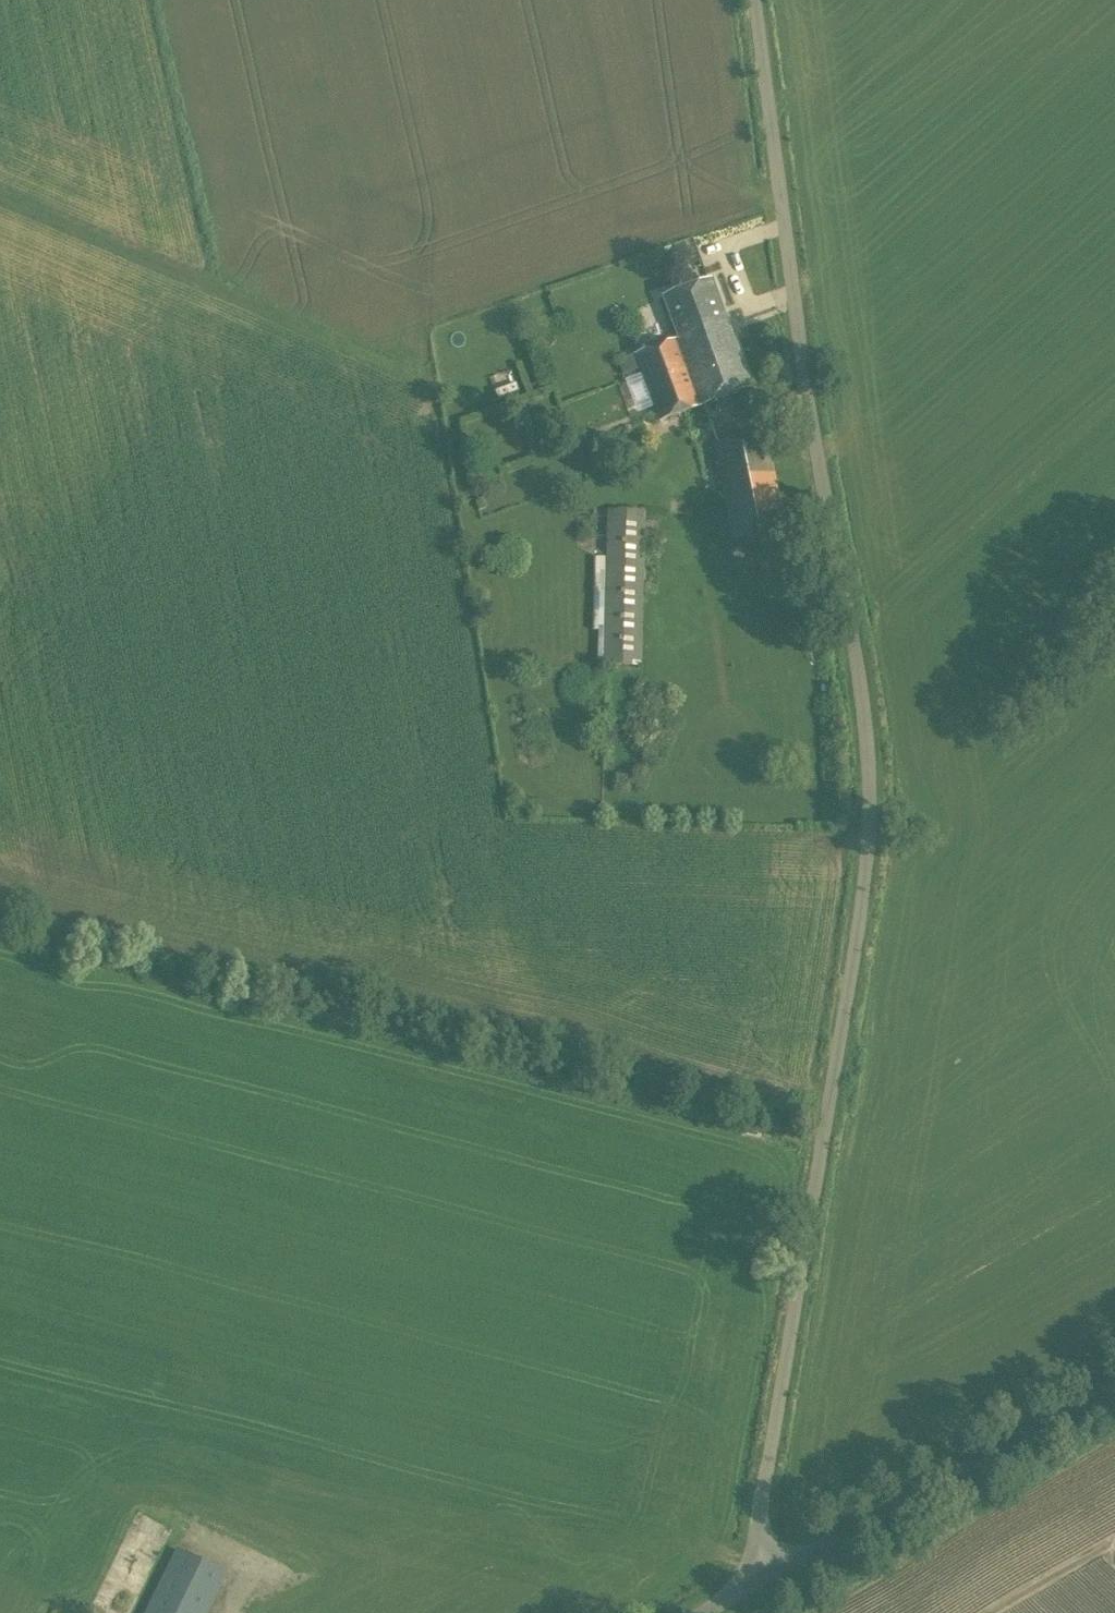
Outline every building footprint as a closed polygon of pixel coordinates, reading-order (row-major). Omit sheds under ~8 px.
[(659,421),(751,387),(711,279),(662,297),(677,339),(634,354),(659,421)] [(529,395),(527,373),(491,376),(493,398),(529,395)] [(779,503),(768,434),(711,444),(731,541),(793,528),(788,502),(779,503)] [(641,666),(645,510),(606,510),(603,665),(641,666)] [(226,1573),(176,1548),(144,1612),(206,1612),(226,1573)]
